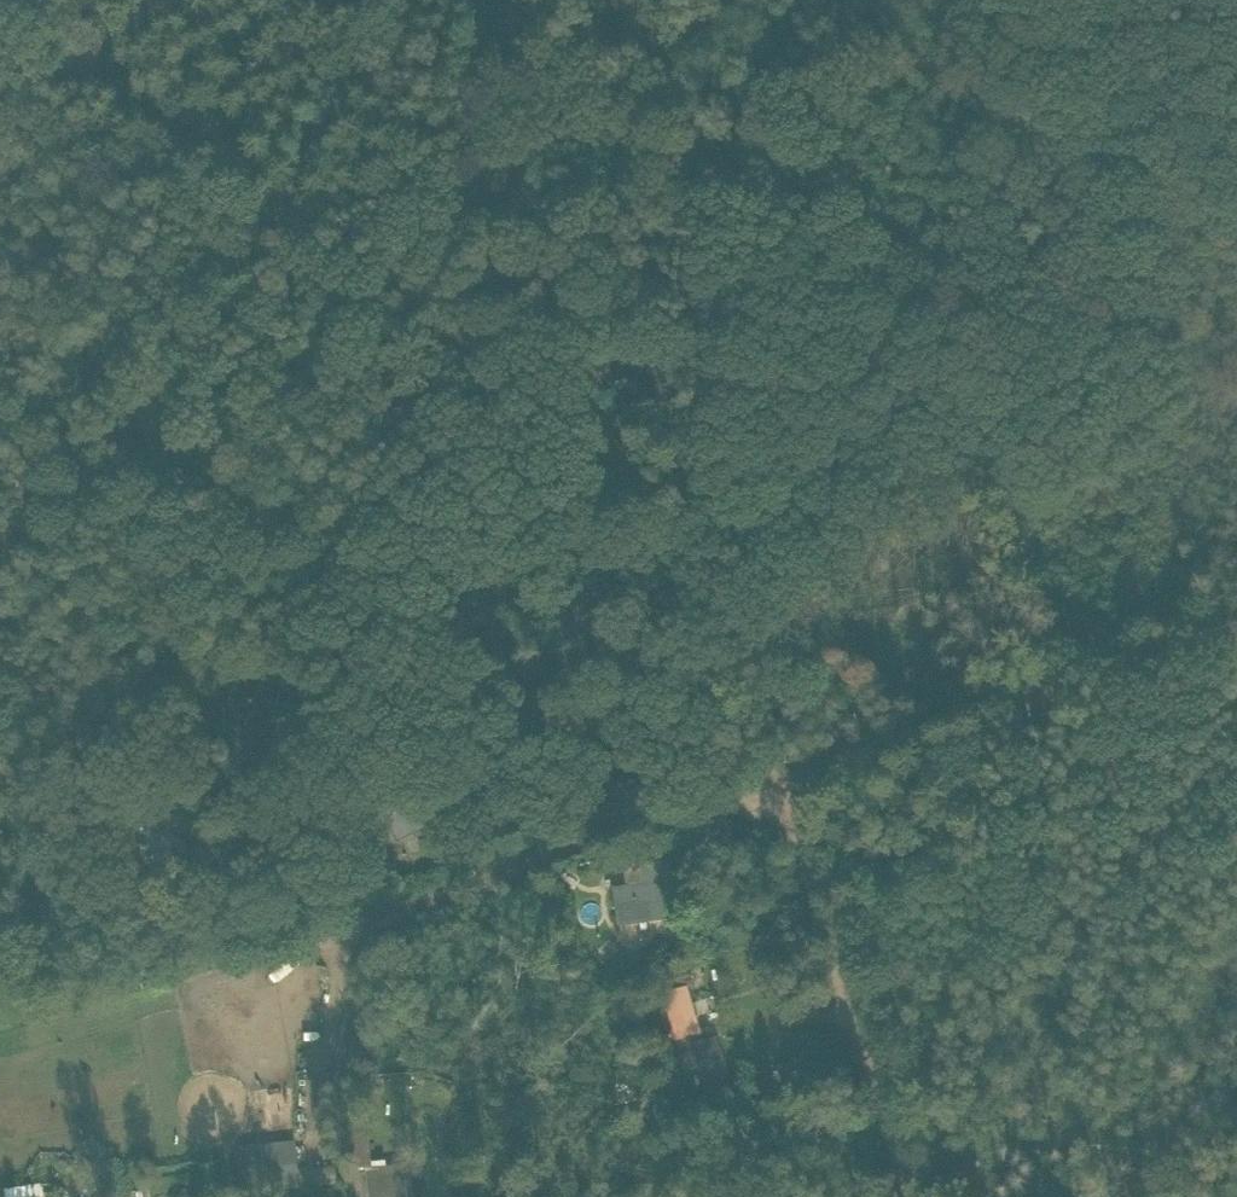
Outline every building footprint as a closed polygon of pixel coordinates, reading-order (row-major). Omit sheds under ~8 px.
[(428,829),(410,786),(404,788),(400,779),(386,785),(389,794),(379,798),(397,842),(428,829)] [(629,886),(611,889),(617,928),(679,918),(670,861),(626,868),(629,886)] [(671,941),(674,958),(691,955),(689,938),(671,941)] [(694,988),(690,975),(670,981),(673,992),(662,995),(679,1055),(678,1055),(683,1072),(699,1069),(712,1110),(736,1103),(716,1038),(711,1040),(708,1028),(699,1031),(687,990),(694,988)] [(790,1063),(776,1067),(785,1097),(812,1089),(804,1064),(791,1068),(790,1063)] [(348,1123),(361,1122),(359,1100),(346,1102),(348,1123)] [(367,1196),(407,1196),(404,1164),(383,1166),(382,1161),(371,1162),(366,1123),(347,1125),(348,1142),(351,1142),(353,1159),(349,1160),(350,1171),(364,1169),(367,1196)] [(236,1150),(240,1195),(299,1190),(296,1144),(236,1150)] [(12,1187),(13,1196),(38,1196),(36,1184),(12,1187)]
